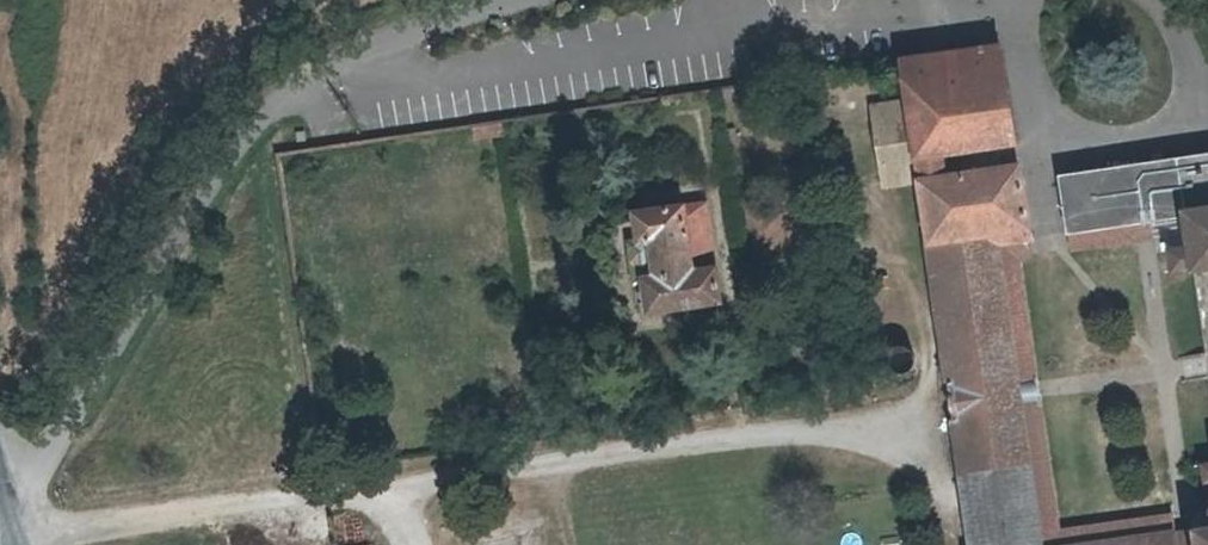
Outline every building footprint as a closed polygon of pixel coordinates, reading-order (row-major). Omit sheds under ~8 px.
[(901,84),(908,129),(912,154),(916,187),(1016,175),(1002,74),(901,84)] [(870,134),(873,158),(912,154),(908,129),(870,134)] [(916,187),(912,154),(873,158),(877,197),(889,196),(917,192),(916,187)] [(1062,202),(1069,256),(1165,242),(1187,239),(1191,272),(1170,275),(1174,297),(1207,292),(1207,178),(1062,202)] [(894,232),(922,229),(920,210),(917,192),(889,196),(894,232)] [(998,267),(1032,262),(1023,194),(920,210),(922,229),(925,258),(995,249),(998,267)] [(616,258),(621,301),(637,299),(641,331),(715,322),(701,219),(627,226),(631,257),(616,258)] [(1169,265),(1170,275),(1191,272),(1187,239),(1165,242),(1169,265)] [(1072,280),(1169,265),(1165,242),(1069,256),(1072,280)] [(964,544),(1042,544),(998,267),(995,249),(925,258),(964,544)] [(1019,287),(1035,285),(1032,262),(998,267),(1042,544),(1059,544),(1019,287)] [(1199,486),(1201,506),(1207,505),(1207,485),(1199,486)] [(1201,506),(1204,527),(1090,544),(1207,544),(1207,505),(1201,506)]
